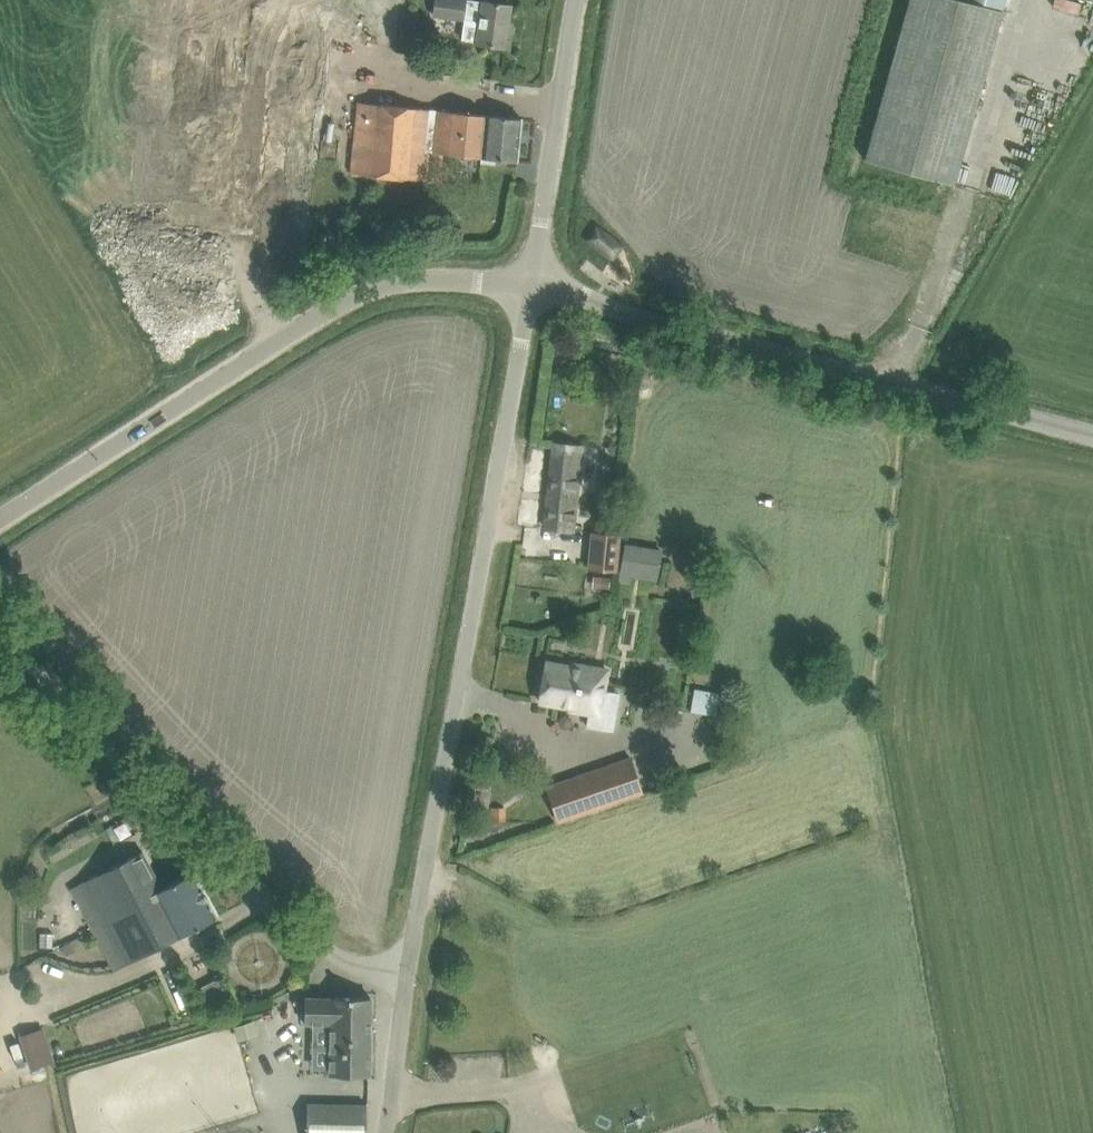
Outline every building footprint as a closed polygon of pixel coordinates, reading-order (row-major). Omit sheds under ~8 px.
[(461,40),(484,44),(506,47),(512,5),(485,1),(478,0),(436,0),(434,15),(464,19),(461,40)] [(971,0),(910,0),(866,159),(953,183),(1002,9),(971,0)] [(1002,9),(1004,0),(971,0),(1002,9)] [(427,181),(430,151),(435,109),(359,101),(351,173),(427,181)] [(522,118),(435,109),(430,151),(482,157),(481,162),(495,163),(496,158),(518,160),(522,118)] [(621,246),(597,227),(588,239),(612,258),(621,246)] [(546,528),(568,530),(573,531),(584,446),(577,445),(554,443),(546,528)] [(590,567),(618,570),(622,534),(593,532),(590,567)] [(625,543),(618,586),(631,588),(633,579),(658,583),(663,549),(625,543)] [(547,661),(540,701),(571,707),(570,709),(591,713),(595,694),(603,696),(607,669),(570,663),(569,665),(547,661)] [(717,714),(721,692),(694,687),(690,710),(717,714)] [(545,786),(558,823),(644,793),(632,756),(545,786)] [(512,835),(507,822),(493,828),(497,840),(512,835)] [(72,890),(91,926),(162,888),(143,851),(123,861),(72,890)] [(162,888),(91,926),(116,973),(198,927),(217,917),(194,872),(162,888)] [(213,981),(200,986),(206,1003),(220,998),(213,981)] [(330,1075),(370,1076),(370,1042),(371,1042),(371,998),(331,997),(331,998),(305,997),(305,1023),(331,1023),(330,1075)] [(249,1023),(234,1027),(238,1039),(253,1034),(249,1023)] [(43,1026),(19,1033),(30,1067),(53,1060),(43,1026)] [(307,1132),(366,1132),(367,1105),(308,1103),(307,1132)]
